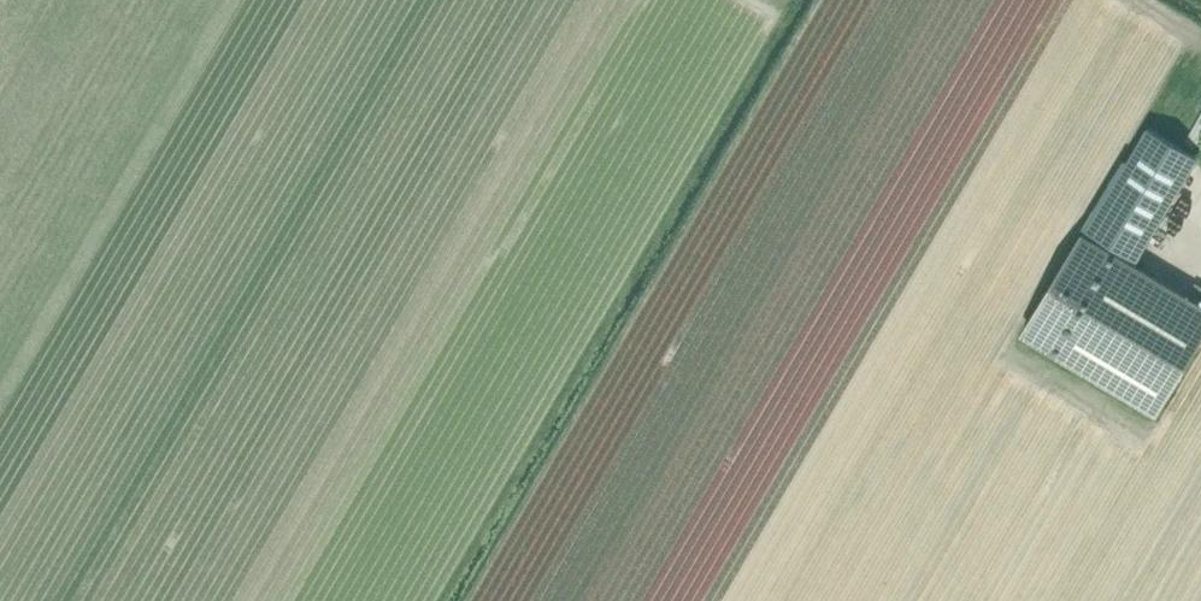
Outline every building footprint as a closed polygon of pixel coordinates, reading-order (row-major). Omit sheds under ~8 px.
[(1138,261),(1200,158),(1148,127),(1087,230),(1138,261)] [(1200,343),(1200,304),(1083,233),(1022,334),(1157,416),(1200,343)]
